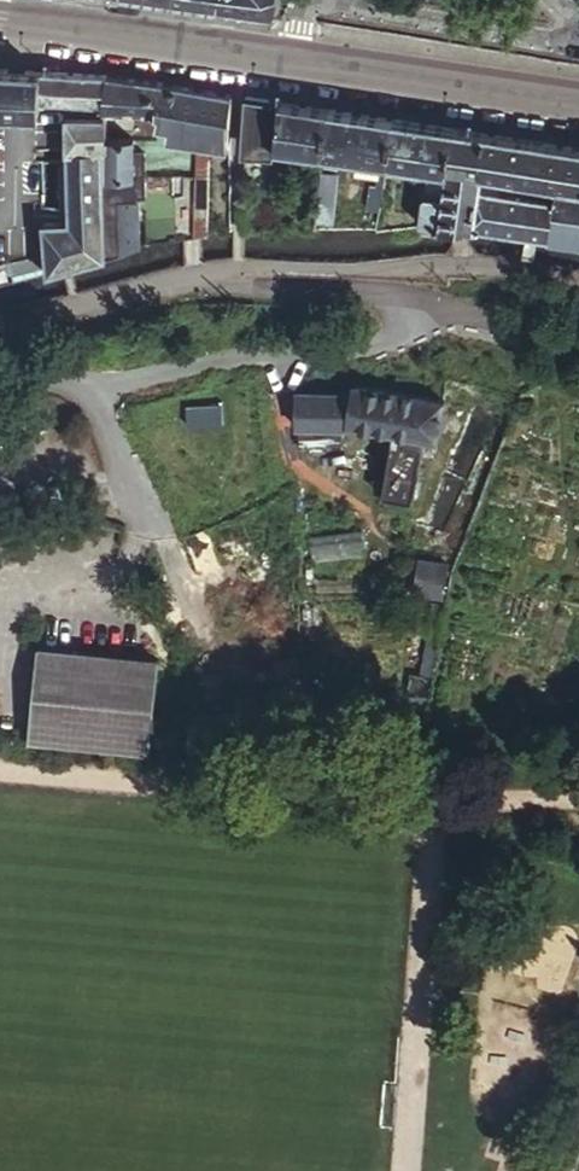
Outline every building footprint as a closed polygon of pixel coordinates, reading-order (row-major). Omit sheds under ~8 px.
[(235,10),(237,0),(219,0),(217,7),(235,10)] [(282,0),(237,0),(235,10),(257,13),(278,16),(282,0)] [(107,75),(83,73),(48,71),(0,68),(0,105),(43,107),(43,100),(67,101),(68,116),(103,115),(103,110),(104,107),(107,75)] [(210,140),(231,144),(231,127),(231,124),(232,93),(218,91),(170,83),(107,75),(104,107),(103,110),(150,111),(150,120),(171,123),(169,134),(198,138),(210,140)] [(282,100),(245,95),(246,112),(280,118),(282,100)] [(310,105),(282,100),(280,118),(277,143),(324,150),(329,108),(310,105)] [(379,159),(385,116),(345,110),(329,108),(324,150),(336,152),(360,156),(379,159)] [(246,147),(277,147),(277,143),(280,118),(246,112),(246,147)] [(19,279),(109,255),(104,139),(103,115),(68,116),(72,220),(46,221),(48,252),(16,261),(19,279)] [(447,161),(454,127),(447,126),(428,123),(403,119),(385,116),(379,159),(428,166),(434,167),(446,169),(447,161)] [(487,131),(454,127),(447,161),(482,167),(482,170),(491,171),(498,133),(487,131)] [(520,136),(498,133),(491,171),(560,182),(569,144),(553,141),(520,136)] [(109,255),(140,246),(138,197),(147,196),(146,153),(134,153),(133,138),(104,139),(109,255)] [(208,231),(210,140),(198,138),(196,231),(208,231)] [(558,190),(556,201),(578,208),(578,145),(569,144),(560,182),(558,190)] [(246,159),(269,159),(276,154),(277,147),(246,147),(246,159)] [(336,152),(324,150),(315,228),(329,229),(336,152)] [(377,171),(379,159),(360,156),(359,169),(373,171),(377,171)] [(268,199),(269,159),(246,159),(246,200),(268,199)] [(425,195),(421,225),(440,227),(451,229),(453,229),(476,228),(480,188),(482,170),(482,167),(447,161),(446,169),(444,187),(432,185),(431,196),(425,195)] [(434,167),(428,166),(425,195),(431,196),(432,185),(434,167)] [(446,169),(434,167),(432,185),(444,187),(446,169)] [(491,171),(482,170),(480,188),(490,189),(491,171)] [(386,173),(377,171),(373,171),(365,227),(377,229),(386,173)] [(480,188),(476,228),(505,232),(534,235),(540,236),(548,238),(556,201),(546,199),(490,189),(480,188)] [(556,201),(558,190),(548,188),(546,199),(556,201)] [(556,201),(548,238),(578,243),(578,208),(556,201)] [(444,400),(356,384),(354,393),(300,393),(300,445),(344,447),(344,425),(395,433),(424,437),(436,440),(441,414),(444,400)] [(441,414),(436,440),(450,442),(454,416),(441,414)] [(424,437),(395,433),(383,492),(413,498),(424,437)] [(411,589),(441,596),(449,560),(418,553),(411,589)] [(38,646),(28,736),(150,750),(160,659),(38,646)] [(435,708),(436,699),(427,698),(427,708),(435,708)]
